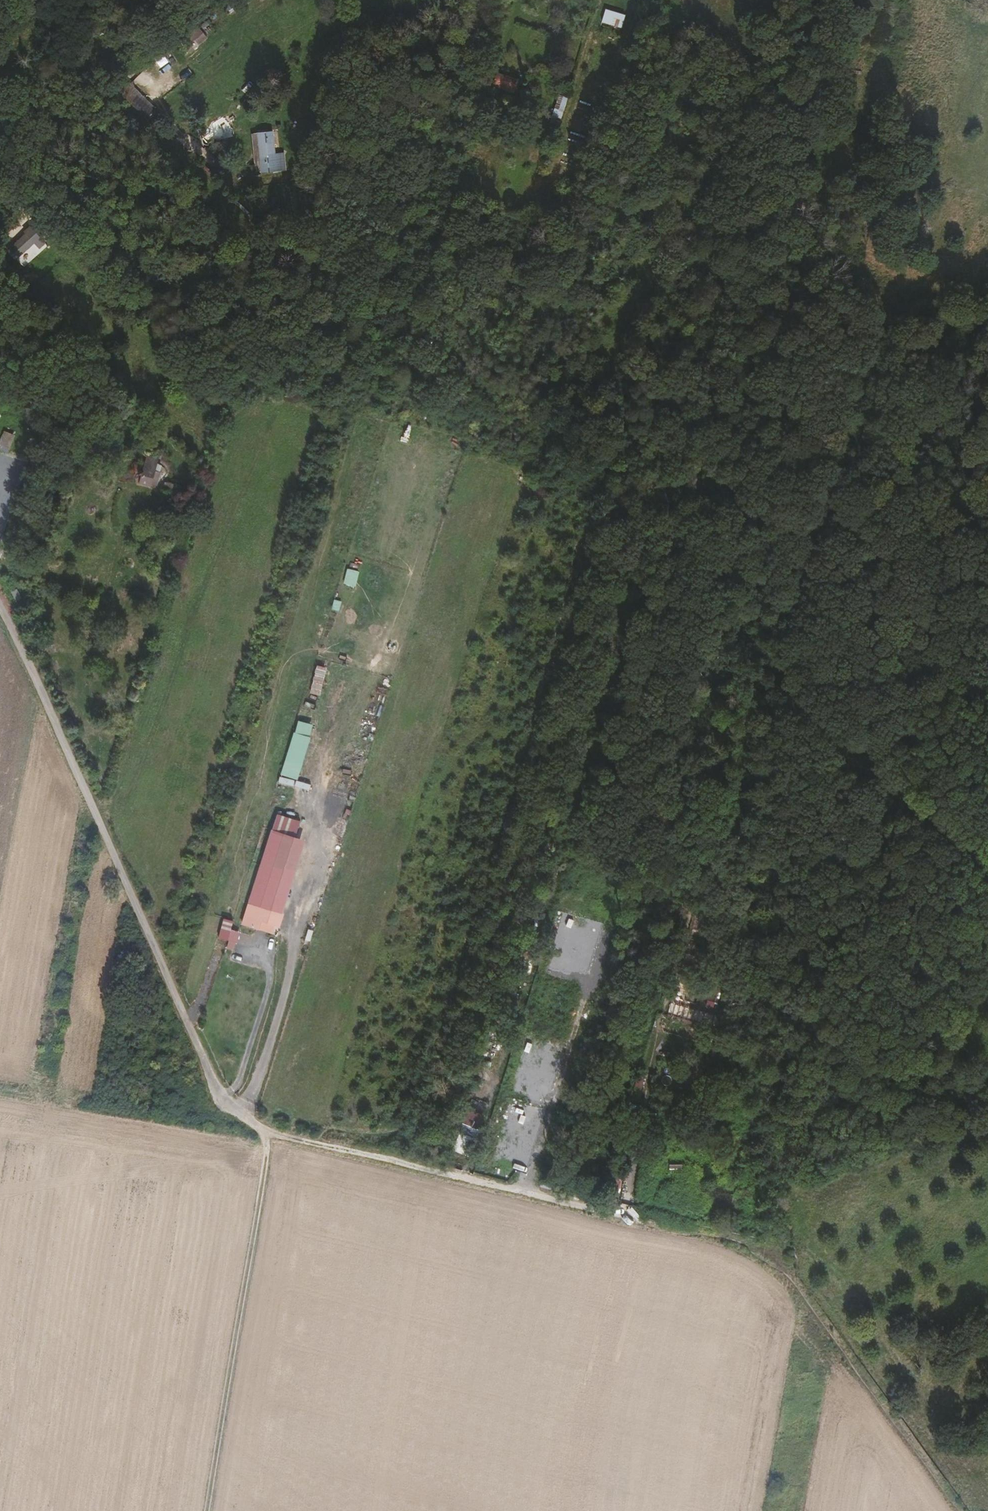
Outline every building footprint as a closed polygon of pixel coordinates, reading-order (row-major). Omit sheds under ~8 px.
[(622,28),(626,14),(606,8),(602,22),(622,28)] [(202,41),(196,33),(177,47),(182,54),(202,41)] [(206,47),(202,41),(182,54),(186,60),(206,47)] [(497,71),(492,85),(514,93),(519,79),(497,71)] [(152,98),(130,78),(116,92),(138,113),(152,98)] [(560,122),(568,96),(559,94),(552,119),(560,122)] [(272,189),(279,166),(258,159),(251,182),(272,189)] [(36,229),(16,250),(32,265),(51,244),(36,229)] [(349,235),(340,232),(335,248),(344,252),(349,235)] [(0,440),(0,442),(0,451),(8,453),(11,443),(0,440)] [(160,458),(148,456),(144,479),(156,481),(160,458)] [(360,571),(349,567),(344,581),(355,585),(360,571)] [(318,670),(310,691),(321,695),(329,674),(318,670)] [(305,751),(289,746),(280,777),(297,782),(305,751)] [(269,831),(247,903),(281,913),(303,841),(269,831)] [(247,903),(240,925),(257,930),(260,922),(277,927),(281,913),(247,903)] [(223,917),(219,938),(230,940),(234,919),(223,917)] [(711,926),(692,920),(672,984),(692,991),(711,926)] [(713,1021),(665,1006),(660,1026),(706,1041),(713,1021)] [(642,1094),(644,1078),(636,1077),(635,1093),(642,1094)] [(478,1128),(483,1114),(468,1109),(463,1123),(478,1128)] [(458,1133),(456,1151),(467,1152),(469,1134),(458,1133)]
